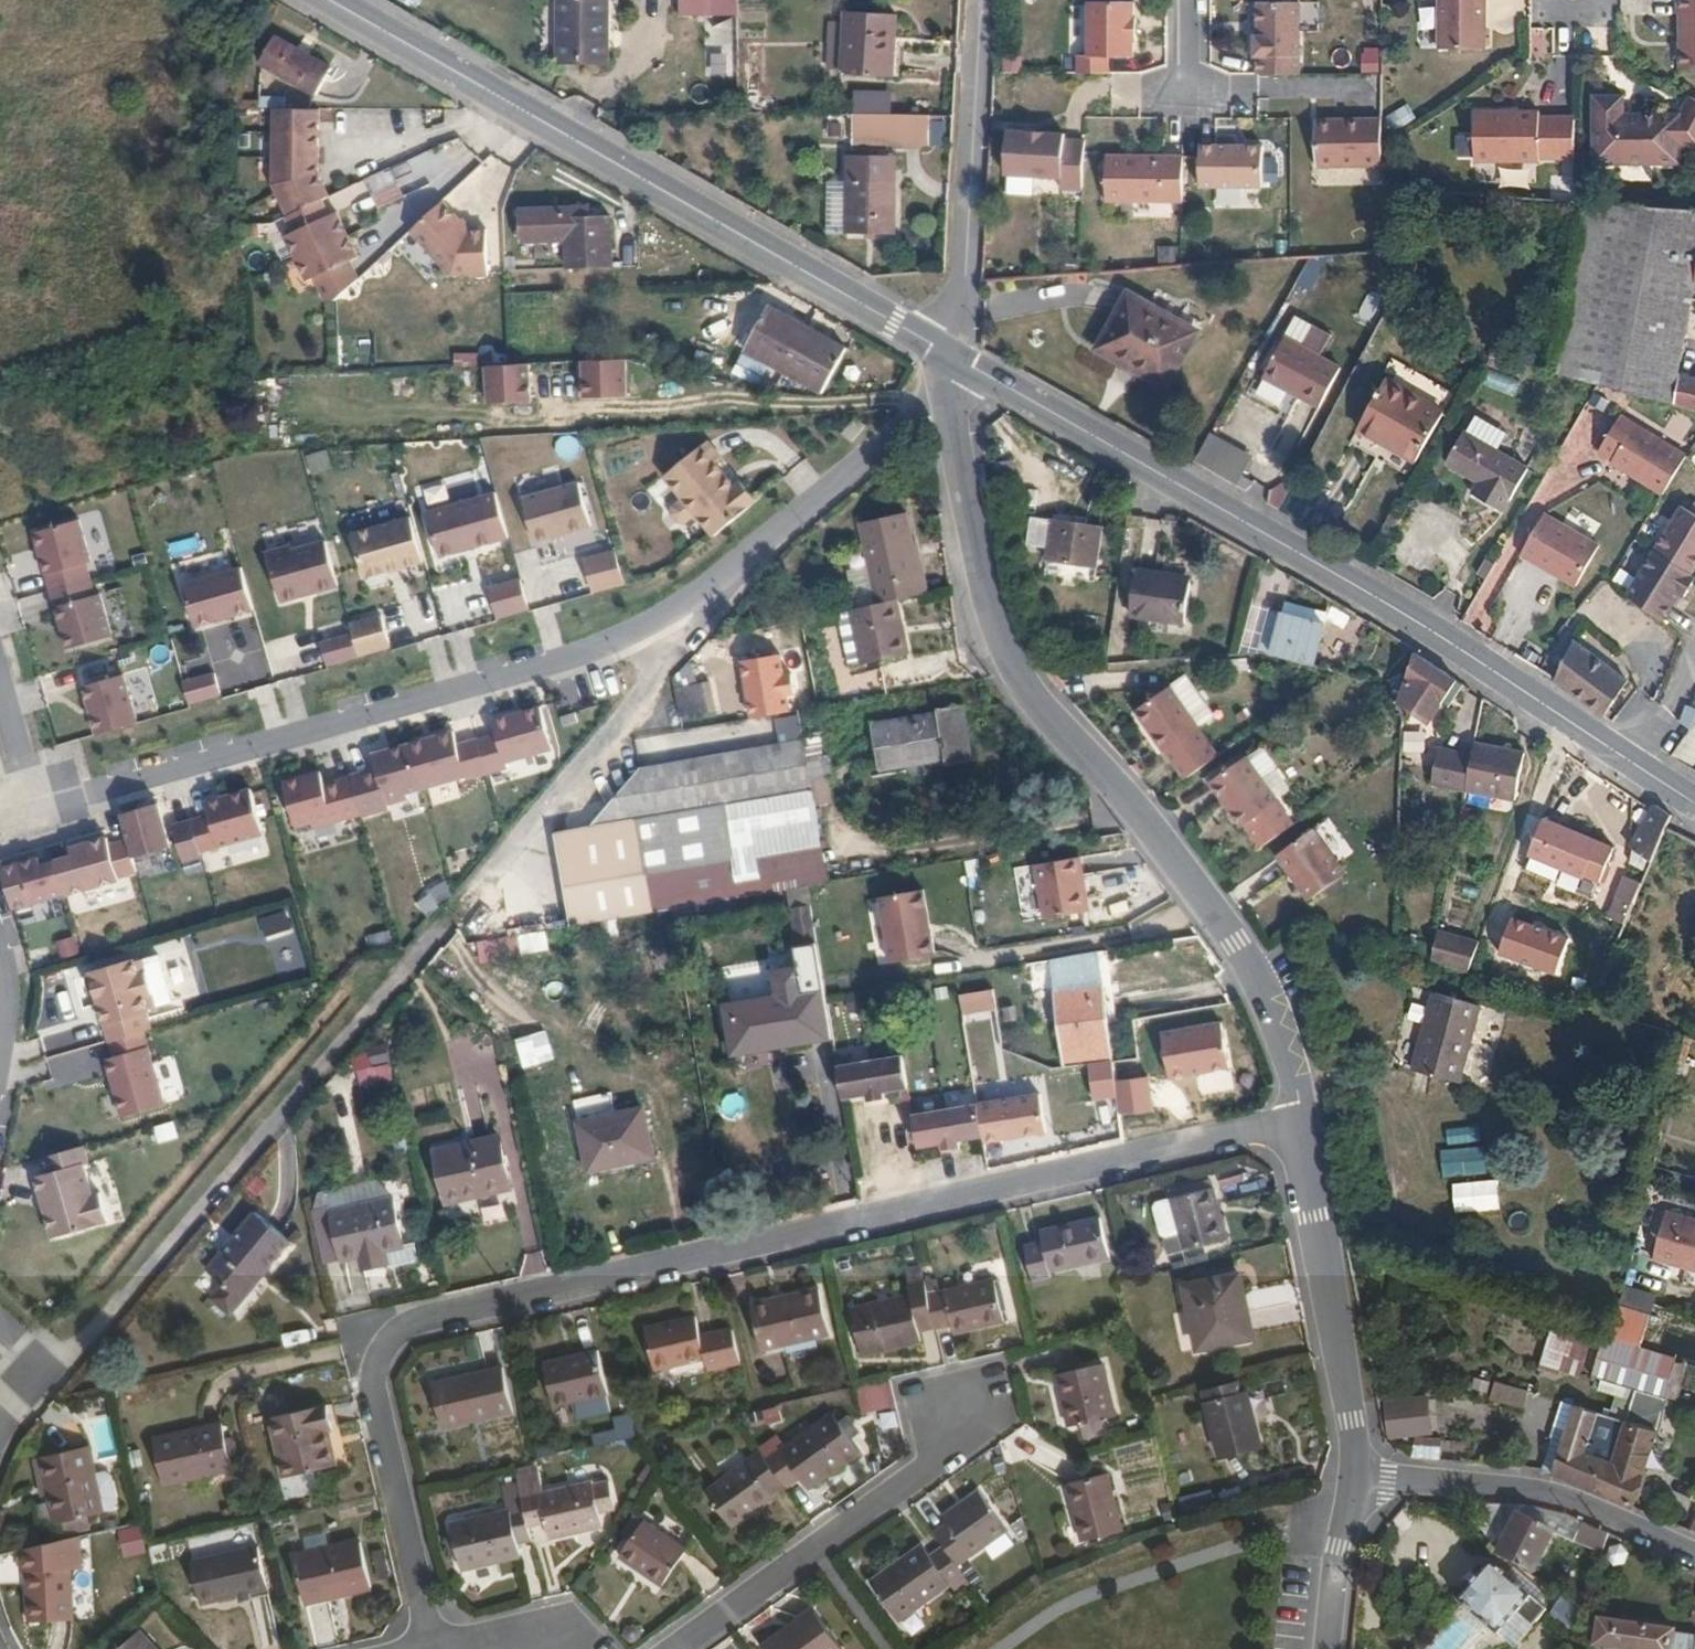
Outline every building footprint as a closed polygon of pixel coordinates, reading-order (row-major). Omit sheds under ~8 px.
[(610,0),(559,0),(558,62),(609,62),(610,0)] [(679,16),(737,16),(737,0),(679,0),(679,16)] [(1487,0),(1441,0),(1440,47),(1486,48),(1487,0)] [(1677,12),(1681,12),(1682,67),(1694,67),(1694,0),(1677,0),(1677,12)] [(1080,55),(1080,72),(1109,72),(1109,56),(1135,55),(1135,40),(1138,40),(1138,19),(1135,19),(1135,1),(1091,1),(1091,55),(1080,55)] [(1262,72),(1302,73),(1301,1),(1263,1),(1262,35),(1259,35),(1259,55),(1262,55),(1262,72)] [(846,22),(843,70),(843,74),(897,77),(899,39),(894,39),(895,14),(846,12),(846,22)] [(827,69),(843,70),(846,22),(830,21),(827,69)] [(316,95),(331,69),(275,36),(260,62),(316,95)] [(1380,70),(1380,46),(1361,46),(1360,70),(1380,70)] [(276,107),(309,107),(312,99),(300,98),(299,94),(259,93),(259,106),(276,107)] [(1693,94),(1683,112),(1628,114),(1627,97),(1597,97),(1596,165),(1624,164),(1627,160),(1656,159),(1658,163),(1684,163),(1684,147),(1694,147),(1694,96),(1693,94)] [(309,107),(276,107),(274,177),(291,215),(322,200),(329,198),(319,175),(320,108),(309,107)] [(1577,158),(1577,116),(1541,117),(1541,112),(1477,112),(1477,161),(1541,160),(1540,157),(1577,158)] [(930,145),(931,115),(853,115),(853,144),(930,145)] [(1380,164),(1380,147),(1380,116),(1315,117),(1316,166),(1380,164)] [(1062,191),(1084,192),(1086,141),(1065,140),(1065,134),(1009,131),(1007,176),(1062,179),(1062,191)] [(1229,186),(1229,145),(1215,146),(1207,146),(1206,185),(1229,186)] [(1266,145),(1229,145),(1229,186),(1266,186),(1266,145)] [(895,234),(895,181),(887,181),(887,155),(846,155),(846,197),(846,233),(895,234)] [(887,181),(895,181),(895,155),(887,155),(887,181)] [(1106,203),(1186,204),(1187,156),(1108,155),(1106,203)] [(830,233),(846,233),(846,197),(829,197),(830,233)] [(291,215),(287,217),(294,232),(287,235),(308,281),(315,277),(326,301),(336,301),(359,280),(351,261),(358,258),(337,212),(330,216),(322,200),(291,215)] [(1577,279),(1555,375),(1596,386),(1672,405),(1678,375),(1694,303),(1694,207),(1623,202),(1590,201),(1577,279)] [(444,204),(413,232),(453,275),(474,275),(474,277),(490,277),(488,231),(470,232),(444,204)] [(581,219),(590,218),(589,206),(580,207),(581,219)] [(566,240),(568,269),(612,266),(608,218),(590,218),(581,219),(580,207),(520,210),(521,242),(566,240)] [(260,222),(241,223),(241,236),(260,235),(260,222)] [(1175,327),(1178,321),(1129,294),(1099,348),(1123,362),(1125,359),(1168,382),(1195,337),(1175,327)] [(745,351),(783,372),(804,334),(783,323),(787,317),(769,306),(745,351)] [(1321,357),(1333,335),(1297,316),(1263,378),(1321,409),(1342,369),(1321,357)] [(783,323),(804,334),(807,328),(787,317),(783,323)] [(1198,331),(1178,321),(1175,327),(1195,337),(1198,331)] [(807,328),(804,334),(824,345),(829,339),(807,328)] [(804,334),(783,372),(822,393),(846,349),(829,339),(824,345),(804,334)] [(627,359),(583,361),(584,398),(627,396),(627,359)] [(493,365),(485,365),(488,403),(531,401),(530,363),(511,364),(493,365)] [(1678,375),(1672,405),(1694,410),(1694,379),(1678,375)] [(1417,463),(1446,412),(1388,381),(1351,446),(1377,461),(1386,446),(1417,463)] [(1276,444),(1291,404),(1251,389),(1236,429),(1276,444)] [(1659,491),(1682,453),(1623,416),(1601,452),(1614,461),(1613,463),(1659,491)] [(1242,487),(1258,454),(1210,430),(1194,462),(1242,487)] [(1504,512),(1528,469),(1465,432),(1447,464),(1477,481),(1472,492),(1504,512)] [(726,460),(711,441),(666,476),(683,498),(672,507),(672,515),(679,523),(686,524),(697,516),(714,538),(751,509),(750,508),(757,503),(742,484),(736,488),(719,466),(726,460)] [(311,473),(332,467),(326,447),(305,453),(311,473)] [(1688,456),(1682,453),(1659,491),(1665,495),(1688,456)] [(1299,523),(1313,506),(1282,481),(1268,498),(1299,523)] [(578,483),(522,499),(534,542),(591,526),(578,483)] [(483,496),(426,512),(439,557),(496,541),(483,496)] [(1694,578),(1694,577),(1694,516),(1683,509),(1657,555),(1694,578)] [(1540,556),(1537,560),(1578,584),(1602,543),(1546,512),(1526,547),(1540,556)] [(877,604),(896,600),(923,594),(905,513),(861,523),(870,566),(877,604)] [(410,517),(352,533),(365,578),(423,562),(410,517)] [(1045,549),(1049,519),(1029,517),(1025,546),(1045,549)] [(79,519),(34,531),(46,574),(86,563),(91,562),(79,519)] [(1101,527),(1049,519),(1045,549),(1044,559),(1096,567),(1101,527)] [(290,544),(266,551),(281,602),(338,586),(326,541),(292,550),(290,544)] [(1526,547),(1523,552),(1537,560),(1540,556),(1526,547)] [(1694,578),(1657,555),(1631,600),(1667,625),(1684,596),(1689,599),(1694,588),(1694,578)] [(616,557),(584,566),(592,595),(624,586),(616,557)] [(1096,567),(1044,559),(1043,575),(1094,582),(1096,567)] [(90,579),(86,563),(46,574),(50,590),(90,579)] [(857,608),(877,604),(870,566),(850,571),(857,608)] [(241,567),(183,584),(195,626),(253,609),(241,567)] [(1183,624),(1189,584),(1166,580),(1166,575),(1135,571),(1129,615),(1183,624)] [(95,595),(90,579),(50,590),(55,606),(95,595)] [(520,580),(488,589),(496,618),(528,609),(520,580)] [(100,593),(95,595),(55,606),(67,648),(112,636),(100,593)] [(857,608),(837,613),(848,665),(862,663),(863,665),(907,656),(896,600),(877,604),(857,608)] [(1271,609),(1259,653),(1271,655),(1315,667),(1323,637),(1317,635),(1319,622),(1271,609)] [(380,615),(349,624),(352,634),(358,656),(389,647),(380,615)] [(1317,635),(1323,637),(1326,624),(1319,622),(1317,635)] [(728,628),(730,636),(748,633),(746,624),(728,628)] [(358,656),(352,634),(320,644),(326,665),(358,656)] [(1574,643),(1556,676),(1554,681),(1605,719),(1630,685),(1574,643)] [(781,653),(738,660),(749,721),(791,713),(788,695),(794,694),(790,673),(785,674),(781,653)] [(1457,681),(1416,654),(1402,691),(1397,689),(1391,699),(1397,703),(1429,726),(1443,704),(1457,681)] [(698,685),(687,665),(673,681),(679,717),(715,709),(710,683),(698,685)] [(214,673),(182,682),(188,704),(220,694),(214,673)] [(123,674),(83,685),(96,734),(136,722),(123,674)] [(1135,712),(1156,741),(1161,737),(1169,749),(1171,748),(1191,776),(1217,757),(1188,715),(1204,704),(1185,677),(1135,712)] [(1457,681),(1443,704),(1449,709),(1463,686),(1457,681)] [(972,762),(962,706),(938,710),(938,712),(872,723),(879,763),(945,754),(947,766),(972,762)] [(496,736),(477,741),(486,773),(505,768),(503,763),(551,749),(539,707),(492,721),(496,736)] [(1670,758),(1691,771),(1694,765),(1694,722),(1693,723),(1688,730),(1670,758)] [(453,731),(409,744),(422,789),(465,777),(466,779),(486,773),(477,741),(457,747),(453,731)] [(556,833),(571,925),(649,911),(664,909),(787,890),(799,887),(793,848),(820,844),(812,790),(810,781),(831,777),(827,756),(822,757),(807,760),(804,742),(761,750),(759,732),(733,735),(734,754),(638,771),(590,827),(556,833)] [(1161,737),(1156,741),(1164,752),(1169,749),(1161,737)] [(807,760),(822,757),(821,754),(819,740),(804,742),(807,760)] [(377,770),(350,777),(360,814),(388,807),(388,805),(407,799),(406,794),(422,789),(409,744),(372,754),(377,770)] [(1472,757),(1465,791),(1515,802),(1525,755),(1475,744),(1472,757)] [(1209,783),(1225,805),(1229,802),(1247,824),(1264,847),(1295,826),(1260,780),(1275,768),(1276,764),(1266,751),(1261,750),(1248,759),(1246,756),(1209,783)] [(1433,783),(1465,791),(1472,757),(1440,750),(1433,783)] [(283,782),(296,826),(332,816),(334,822),(360,814),(350,777),(323,785),(320,772),(283,782)] [(209,817),(191,822),(199,851),(263,834),(250,789),(205,801),(209,817)] [(157,802),(119,813),(127,840),(132,857),(169,846),(157,802)] [(1229,802),(1225,805),(1242,829),(1247,824),(1229,802)] [(1633,850),(1651,863),(1666,827),(1671,816),(1656,806),(1653,812),(1630,848),(1633,850)] [(191,822),(172,827),(182,859),(200,854),(199,851),(191,822)] [(1544,822),(1529,856),(1583,880),(1585,877),(1599,884),(1613,851),(1544,822)] [(1277,857),(1299,887),(1303,883),(1314,897),(1321,891),(1340,878),(1343,874),(1312,831),(1277,857)] [(72,856),(56,860),(65,893),(65,894),(118,879),(117,877),(136,871),(132,857),(127,840),(108,846),(106,837),(69,848),(72,856)] [(793,848),(799,887),(806,886),(827,882),(820,844),(793,848)] [(1630,864),(1647,874),(1651,863),(1633,850),(1630,864)] [(37,856),(16,862),(28,903),(65,893),(56,860),(39,865),(37,856)] [(1583,880),(1529,856),(1522,872),(1591,902),(1599,884),(1585,877),(1583,880)] [(1088,912),(1078,859),(1037,866),(1046,919),(1088,912)] [(1340,878),(1321,891),(1328,900),(1346,887),(1340,878)] [(1615,900),(1633,908),(1642,885),(1625,878),(1615,900)] [(1303,883),(1299,887),(1309,901),(1314,897),(1303,883)] [(437,906),(451,898),(443,885),(416,901),(427,920),(438,909),(437,906)] [(799,887),(787,890),(791,909),(810,906),(806,886),(799,887)] [(936,956),(923,891),(879,899),(891,964),(936,956)] [(810,906),(791,909),(798,948),(817,945),(810,906)] [(268,935),(293,927),(287,908),(262,916),(268,935)] [(1568,935),(1510,916),(1496,958),(1554,977),(1568,935)] [(544,930),(443,947),(446,960),(457,965),(521,955),(521,951),(546,946),(544,930)] [(1434,947),(1430,965),(1467,975),(1479,943),(1437,931),(1434,947)] [(390,947),(386,932),(368,937),(372,952),(390,947)] [(77,952),(72,936),(56,941),(61,957),(77,952)] [(1407,959),(1430,965),(1434,947),(1411,942),(1407,959)] [(817,945),(798,948),(795,949),(798,968),(803,995),(824,991),(817,945)] [(95,1006),(101,1026),(150,1012),(134,958),(86,972),(95,1006)] [(803,995),(798,968),(775,973),(779,996),(725,1006),(732,1049),(761,1044),(762,1052),(778,1050),(777,1047),(832,1039),(825,999),(824,991),(803,995)] [(1112,1056),(1103,981),(1056,987),(1064,1062),(1112,1056)] [(960,992),(965,1024),(999,1019),(994,986),(960,992)] [(1459,1082),(1479,1007),(1435,994),(1414,1070),(1459,1082)] [(858,1015),(854,996),(842,998),(845,1017),(858,1015)] [(101,1026),(105,1040),(142,1030),(154,1027),(150,1012),(101,1026)] [(1223,1021),(1164,1032),(1172,1076),(1231,1065),(1223,1021)] [(547,1028),(516,1038),(524,1066),(555,1057),(547,1028)] [(105,1040),(111,1057),(147,1047),(142,1030),(105,1040)] [(1691,1047),(1680,1043),(1669,1089),(1684,1092),(1691,1063),(1688,1062),(1691,1047)] [(111,1057),(100,1059),(104,1073),(116,1118),(163,1105),(151,1061),(147,1047),(111,1057)] [(838,1067),(843,1099),(866,1095),(868,1102),(884,1099),(884,1093),(908,1089),(902,1055),(838,1067)] [(1149,1076),(1116,1081),(1121,1114),(1153,1109),(1149,1076)] [(1039,1094),(978,1104),(983,1137),(984,1142),(1046,1131),(1039,1094)] [(959,1141),(983,1137),(978,1104),(913,1115),(919,1148),(943,1144),(944,1150),(960,1147),(959,1141)] [(653,1157),(642,1107),(577,1123),(588,1173),(653,1157)] [(174,1136),(171,1123),(154,1128),(158,1140),(174,1136)] [(1450,1143),(1481,1140),(1480,1126),(1449,1129),(1450,1143)] [(434,1152),(446,1204),(509,1189),(497,1137),(434,1152)] [(81,1145),(39,1156),(44,1172),(33,1175),(50,1237),(98,1224),(98,1221),(106,1219),(98,1191),(90,1193),(82,1163),(86,1161),(81,1145)] [(1485,1146),(1442,1146),(1442,1175),(1485,1174),(1485,1146)] [(1454,1210),(1499,1208),(1498,1179),(1453,1180),(1454,1210)] [(318,1201),(313,1213),(314,1218),(331,1215),(392,1199),(378,1186),(318,1201)] [(1653,1258),(1694,1271),(1694,1198),(1650,1186),(1647,1198),(1668,1204),(1653,1258)] [(1226,1238),(1213,1189),(1156,1204),(1155,1207),(1160,1232),(1167,1237),(1181,1235),(1184,1249),(1226,1238)] [(392,1199),(331,1215),(341,1260),(359,1257),(363,1271),(387,1266),(384,1251),(402,1247),(392,1199)] [(291,1242),(255,1212),(207,1270),(223,1284),(211,1300),(229,1315),(291,1242)] [(331,1215),(314,1218),(324,1264),(341,1260),(331,1215)] [(1109,1258),(1100,1218),(1041,1232),(1043,1243),(1024,1247),(1033,1287),(1052,1282),(1051,1273),(1109,1258)] [(905,1273),(908,1285),(926,1280),(923,1269),(905,1273)] [(1199,1350),(1245,1340),(1239,1315),(1247,1313),(1239,1275),(1186,1286),(1199,1350)] [(926,1280),(908,1285),(911,1296),(852,1310),(863,1356),(921,1342),(919,1331),(936,1327),(930,1295),(927,1283),(926,1280)] [(927,1283),(930,1295),(939,1294),(936,1281),(927,1283)] [(930,1295),(936,1327),(937,1329),(952,1326),(954,1335),(1005,1323),(995,1281),(939,1294),(930,1295)] [(831,1335),(818,1289),(751,1305),(762,1351),(831,1335)] [(1635,1390),(1669,1401),(1678,1404),(1694,1337),(1694,1319),(1686,1316),(1675,1361),(1638,1351),(1646,1323),(1643,1315),(1619,1306),(1608,1340),(1603,1339),(1592,1376),(1594,1378),(1635,1390)] [(1239,1315),(1245,1340),(1253,1338),(1247,1313),(1239,1315)] [(724,1367),(716,1333),(701,1336),(696,1317),(646,1328),(655,1370),(705,1359),(707,1370),(724,1367)] [(1189,1319),(1176,1320),(1180,1354),(1193,1352),(1189,1319)] [(733,1329),(716,1333),(724,1367),(741,1363),(733,1329)] [(1591,1343),(1552,1330),(1540,1364),(1579,1378),(1591,1343)] [(608,1394),(598,1350),(544,1362),(554,1406),(608,1394)] [(1069,1428),(1083,1424),(1101,1420),(1115,1416),(1102,1365),(1057,1375),(1069,1428)] [(432,1383),(441,1418),(477,1410),(479,1421),(513,1413),(503,1368),(432,1383)] [(886,1382),(858,1387),(862,1411),(890,1406),(886,1382)] [(1241,1395),(1237,1383),(1204,1392),(1222,1457),(1261,1446),(1246,1394),(1241,1395)] [(1521,1410),(1526,1393),(1495,1383),(1490,1399),(1521,1410)] [(1669,1401),(1635,1390),(1624,1421),(1658,1435),(1660,1436),(1669,1401)] [(1423,1399),(1383,1407),(1389,1440),(1430,1433),(1423,1399)] [(1611,1465),(1624,1421),(1602,1413),(1561,1401),(1554,1422),(1567,1426),(1552,1475),(1594,1494),(1603,1462),(1611,1465)] [(333,1429),(327,1405),(271,1418),(285,1478),(335,1466),(327,1430),(333,1429)] [(477,1410),(441,1418),(443,1429),(479,1421),(477,1410)] [(766,1460),(783,1484),(787,1488),(800,1479),(808,1489),(859,1452),(831,1413),(780,1449),(766,1460)] [(1101,1420),(1083,1424),(1086,1436),(1103,1432),(1101,1420)] [(1658,1435),(1624,1421),(1611,1465),(1603,1462),(1594,1494),(1633,1510),(1658,1435)] [(1567,1426),(1554,1422),(1539,1470),(1552,1475),(1567,1426)] [(233,1470),(222,1424),(154,1440),(164,1485),(233,1470)] [(1413,1437),(1412,1455),(1441,1457),(1442,1439),(1413,1437)] [(774,1441),(760,1451),(766,1460),(780,1449),(774,1441)] [(42,1457),(50,1494),(57,1522),(64,1521),(85,1517),(101,1513),(101,1510),(92,1475),(86,1447),(42,1457)] [(766,1460),(760,1451),(747,1460),(748,1463),(707,1492),(732,1526),(774,1496),(772,1492),(783,1484),(766,1460)] [(43,1495),(50,1494),(42,1457),(35,1458),(43,1495)] [(539,1466),(517,1472),(518,1478),(540,1473),(539,1466)] [(648,1486),(659,1471),(650,1466),(641,1481),(648,1486)] [(92,1475),(101,1510),(111,1509),(116,1500),(111,1477),(102,1473),(92,1475)] [(521,1494),(528,1528),(545,1524),(549,1540),(605,1526),(600,1509),(616,1505),(610,1480),(594,1484),(593,1481),(545,1491),(540,1473),(518,1478),(519,1483),(521,1494)] [(1123,1531),(1107,1475),(1067,1485),(1082,1543),(1123,1531)] [(508,1497),(521,1494),(519,1483),(505,1486),(508,1497)] [(946,1525),(934,1533),(945,1546),(959,1566),(1007,1532),(979,1492),(943,1518),(946,1525)] [(454,1538),(458,1556),(461,1569),(520,1556),(517,1543),(531,1539),(528,1528),(521,1494),(508,1497),(510,1510),(451,1524),(454,1538)] [(1484,1540),(1502,1504),(1478,1505),(1472,1521),(1484,1540)] [(1554,1535),(1565,1514),(1533,1507),(1502,1504),(1484,1540),(1498,1557),(1522,1573),(1524,1570),(1527,1573),(1529,1570),(1535,1573),(1554,1535)] [(630,1512),(616,1531),(631,1541),(644,1521),(630,1512)] [(1572,1542),(1581,1522),(1565,1514),(1554,1535),(1571,1544),(1572,1542)] [(85,1517),(64,1521),(67,1538),(79,1535),(89,1532),(85,1517)] [(644,1521),(631,1541),(620,1556),(661,1585),(686,1550),(644,1521)] [(1581,1522),(1572,1542),(1592,1552),(1590,1558),(1598,1563),(1607,1535),(1581,1522)] [(141,1523),(118,1528),(123,1556),(146,1551),(141,1523)] [(71,1620),(69,1569),(80,1568),(79,1535),(67,1538),(20,1549),(20,1571),(26,1571),(28,1621),(71,1620)] [(450,1558),(458,1556),(454,1538),(446,1540),(450,1558)] [(372,1588),(360,1542),(295,1557),(306,1602),(372,1588)] [(959,1566),(945,1546),(930,1557),(921,1545),(870,1583),(898,1621),(950,1583),(964,1573),(959,1566)] [(267,1588),(257,1548),(191,1563),(200,1602),(267,1588)] [(1513,1617),(1530,1631),(1544,1615),(1509,1584),(1493,1570),(1465,1602),(1501,1633),(1513,1617)] [(959,1596),(972,1586),(964,1573),(950,1583),(959,1596)] [(1509,1584),(1544,1615),(1550,1607),(1516,1576),(1509,1584)] [(1583,1612),(1561,1597),(1553,1610),(1546,1620),(1574,1640),(1583,1612)] [(814,1611),(799,1623),(801,1626),(770,1648),(842,1648),(814,1611)] [(1517,1647),(1530,1631),(1513,1617),(1501,1633),(1517,1647)] [(1631,1625),(1600,1621),(1595,1648),(1602,1648),(1694,1648),(1694,1638),(1675,1635),(1675,1632),(1631,1625)] [(138,1631),(119,1648),(156,1648),(138,1631)]
